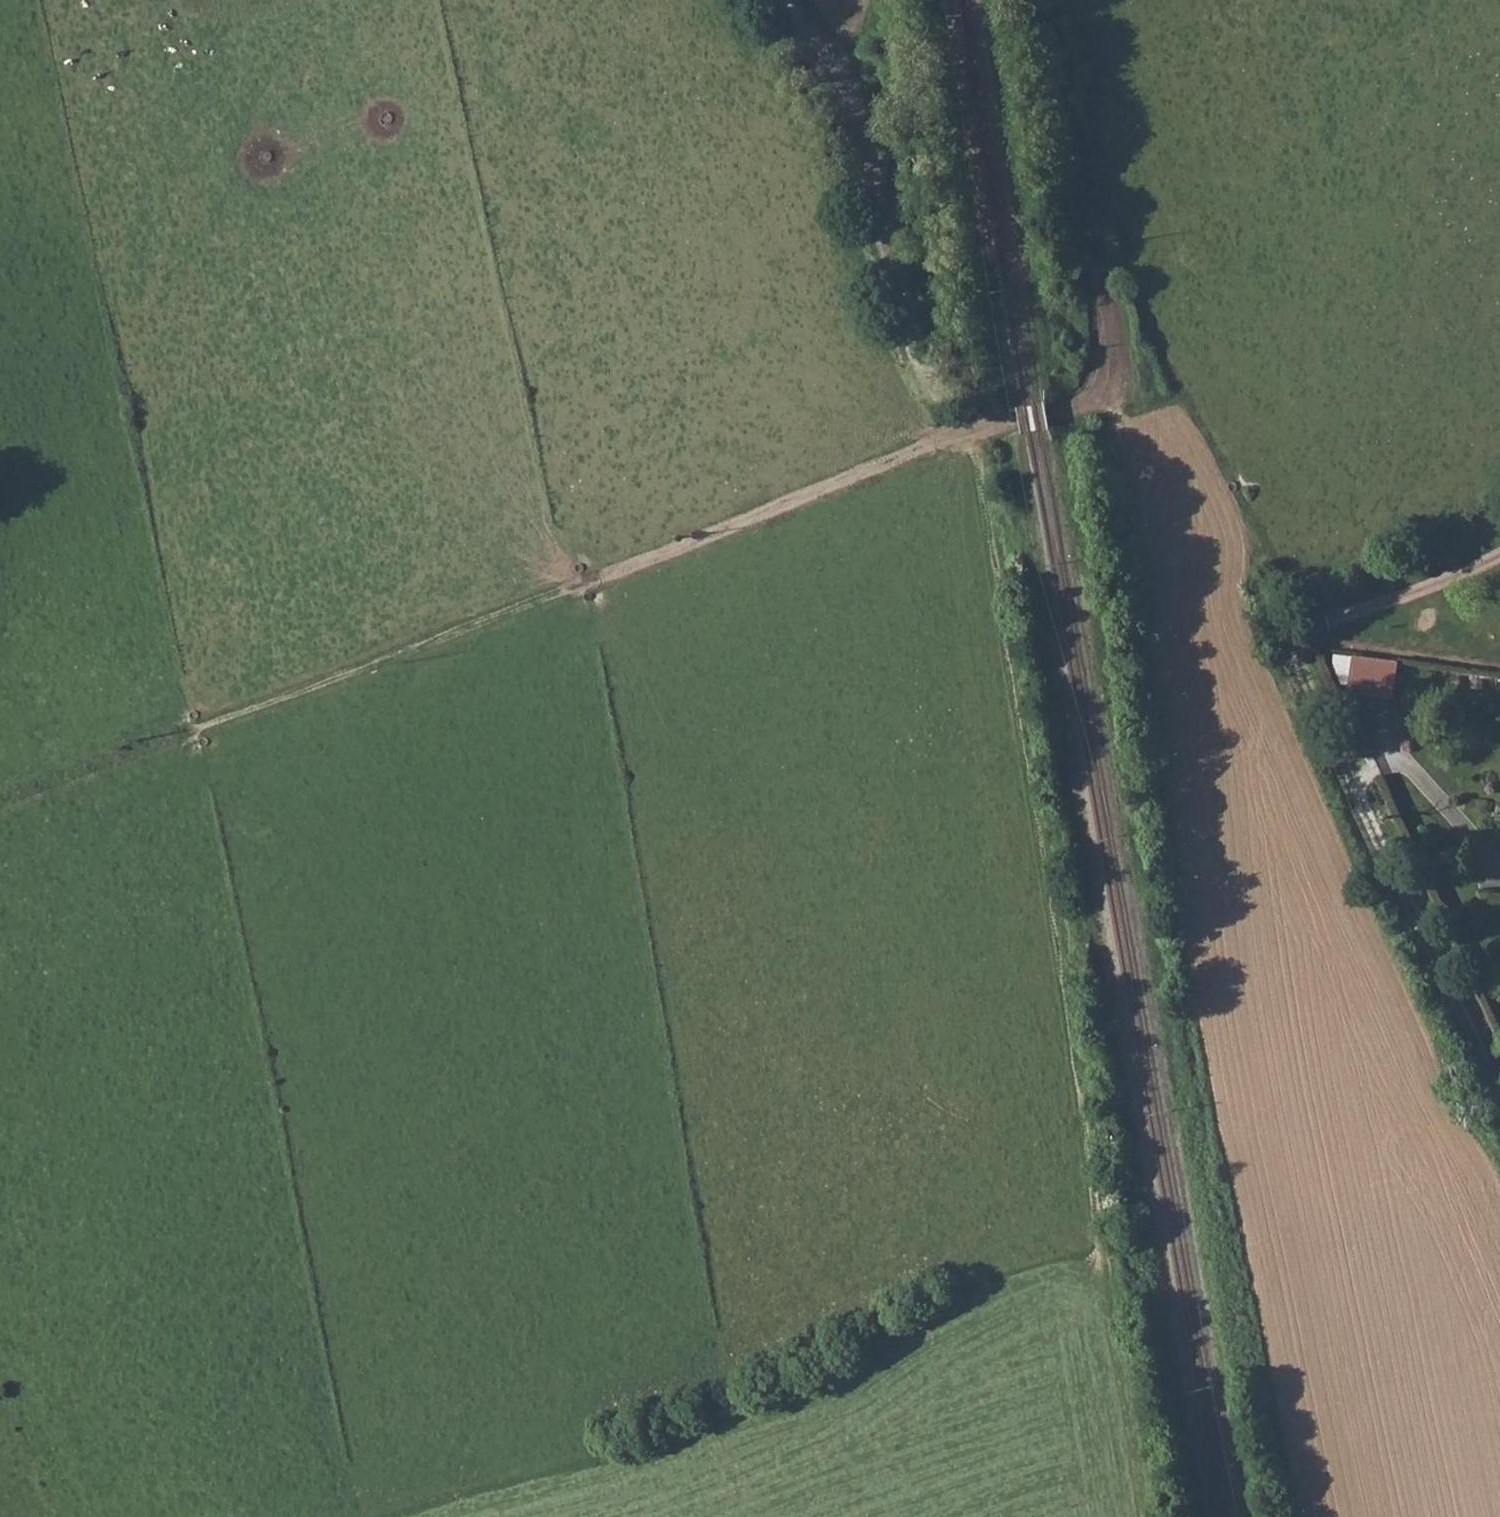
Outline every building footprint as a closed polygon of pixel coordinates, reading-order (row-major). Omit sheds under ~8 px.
[(1398,698),(1401,659),(1347,655),(1344,693),(1398,698)]
